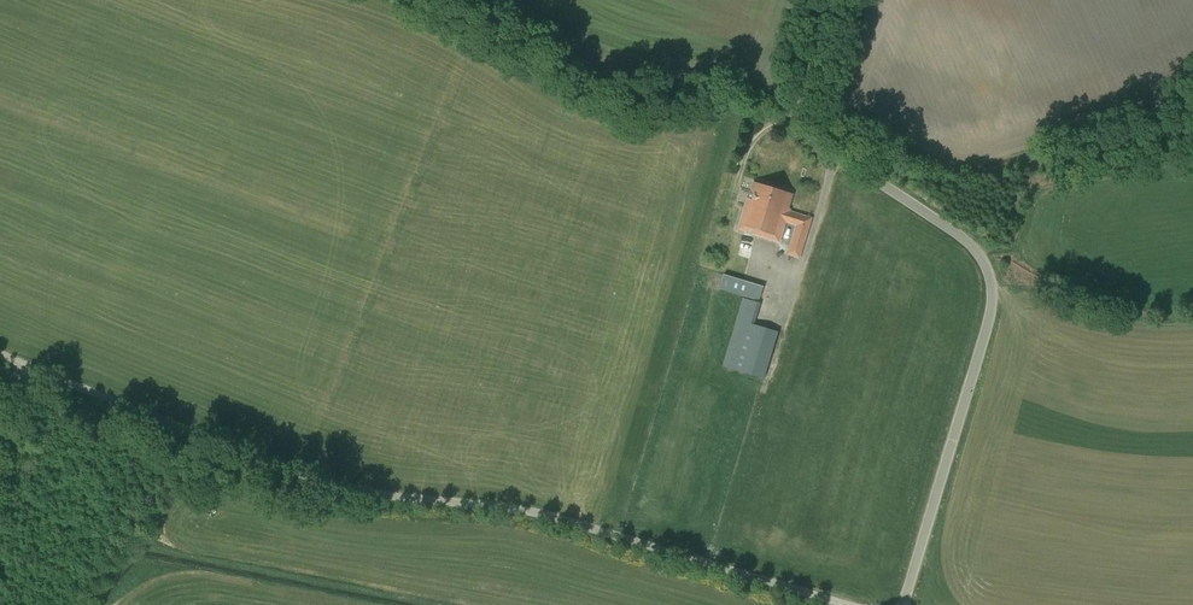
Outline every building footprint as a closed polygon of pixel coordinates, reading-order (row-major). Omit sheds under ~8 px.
[(784,222),(795,226),(786,255),(799,259),(812,218),(787,210),(792,195),(778,191),(778,188),(768,185),(766,187),(754,184),(751,192),(749,192),(745,205),(752,207),(746,227),(755,229),(753,235),(778,242),(784,222)] [(723,275),(719,289),(759,301),(763,286),(723,275)] [(760,304),(743,298),(722,366),(764,379),(778,332),(754,325),(760,304)]
